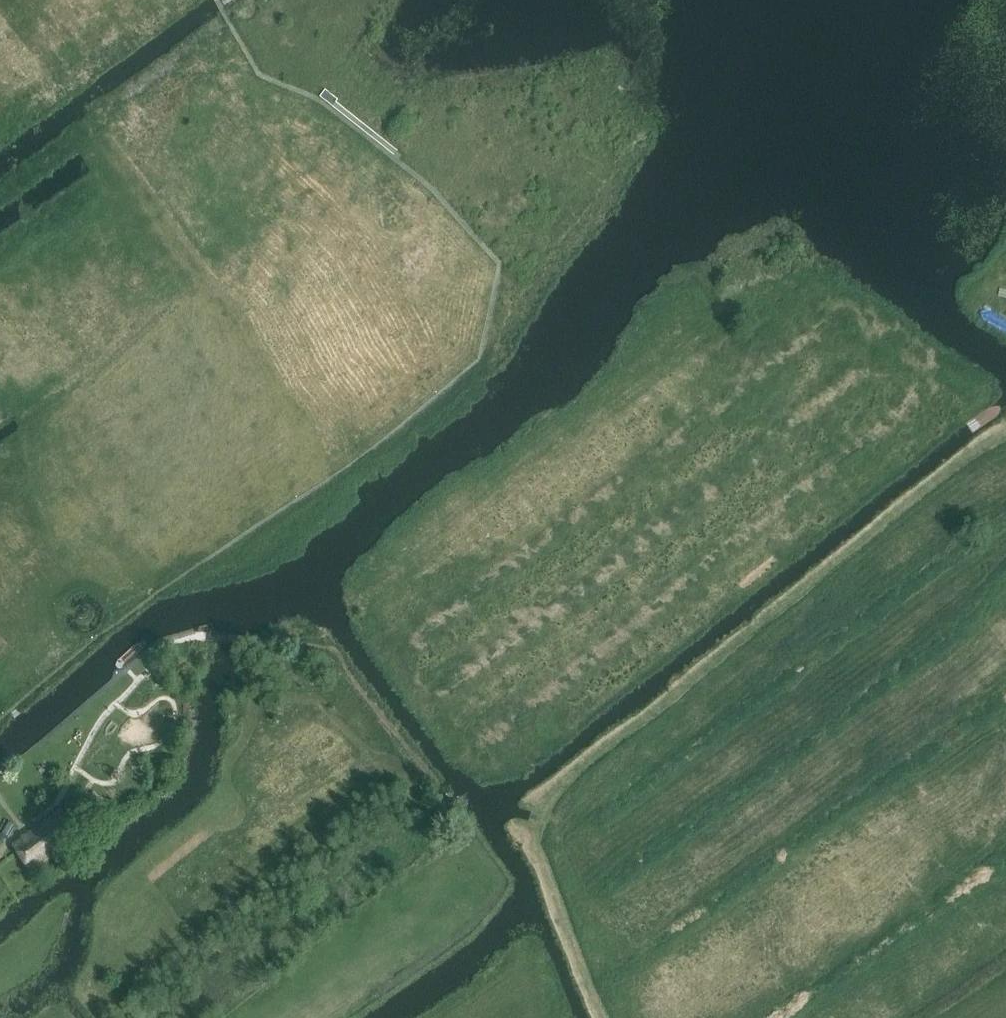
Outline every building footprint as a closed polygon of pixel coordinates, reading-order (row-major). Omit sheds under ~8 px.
[(151,672),(158,683),(167,677),(160,666),(151,672)] [(61,809),(12,844),(31,870),(80,834),(61,809)]
